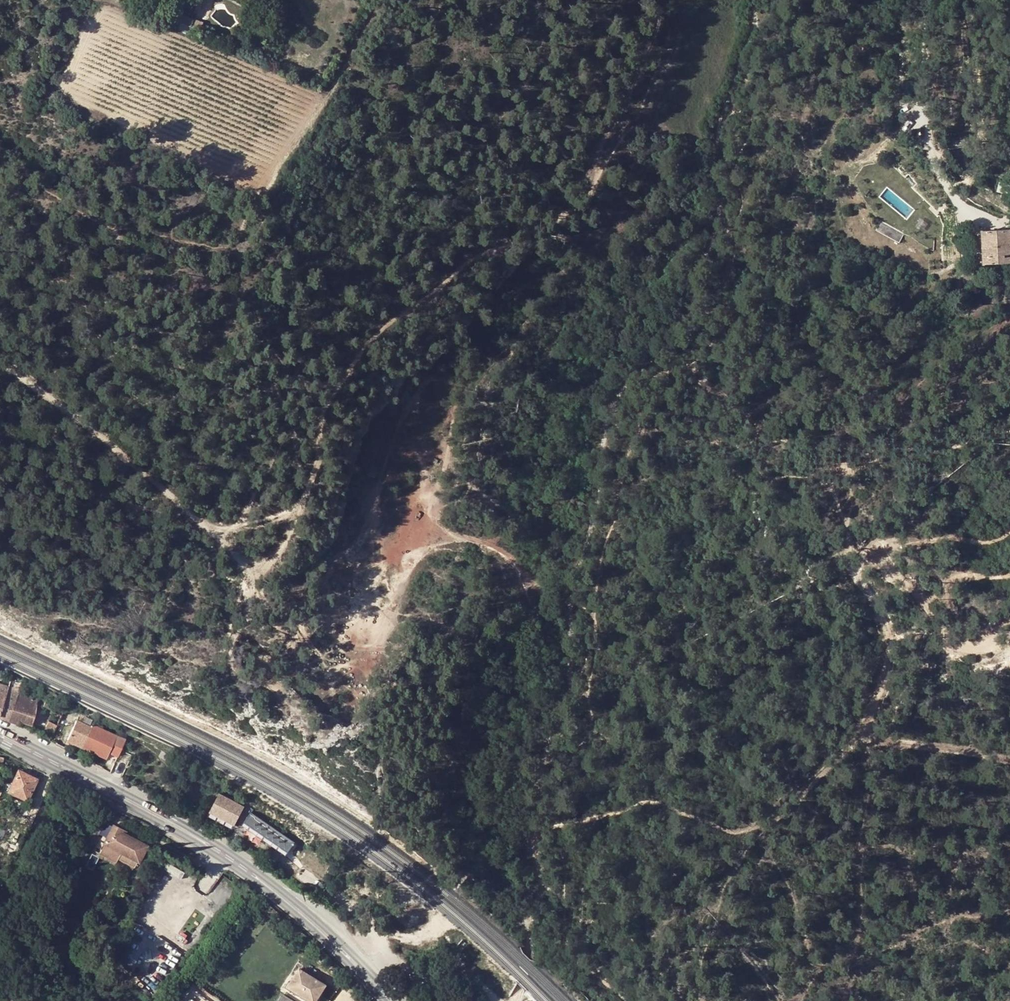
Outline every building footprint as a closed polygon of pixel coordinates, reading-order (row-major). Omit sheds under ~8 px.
[(179,20),(182,12),(170,8),(167,16),(179,20)] [(179,20),(185,23),(188,14),(182,12),(179,20)] [(1007,194),(1009,185),(1009,184),(999,180),(996,190),(1007,194)] [(1009,261),(1009,227),(981,229),(981,243),(976,243),(976,249),(981,249),(983,263),(1009,261)] [(11,686),(0,683),(0,716),(11,686)] [(9,719),(19,690),(20,689),(11,686),(0,716),(9,719)] [(23,721),(33,725),(35,721),(37,722),(39,718),(37,717),(40,701),(19,690),(9,719),(21,724),(23,721)] [(66,710),(48,700),(44,707),(57,713),(63,716),(66,710)] [(58,727),(63,716),(57,713),(52,724),(58,727)] [(78,720),(93,728),(94,726),(96,720),(82,714),(78,720)] [(78,720),(68,741),(83,748),(93,728),(78,720)] [(52,738),(58,727),(52,724),(50,723),(45,734),(52,738)] [(126,741),(94,726),(93,728),(83,748),(107,758),(110,752),(119,757),(126,741)] [(178,763),(174,771),(182,776),(187,768),(178,763)] [(27,799),(37,779),(19,771),(9,791),(27,799)] [(268,830),(299,852),(304,844),(249,801),(226,787),(223,793),(219,791),(210,809),(221,816),(235,824),(241,812),(268,830)] [(221,816),(210,809),(206,816),(217,822),(221,816)] [(94,813),(86,810),(83,816),(79,814),(76,819),(88,825),(94,813)] [(71,837),(76,826),(66,821),(60,833),(71,837)] [(124,836),(126,833),(113,826),(104,844),(104,845),(137,862),(140,863),(148,846),(124,836)] [(88,837),(91,831),(86,828),(83,835),(88,837)] [(258,838),(248,853),(250,854),(256,858),(260,861),(270,846),(258,838)] [(137,862),(104,845),(99,854),(116,862),(118,858),(135,866),(137,862)] [(189,947),(193,939),(185,934),(181,943),(189,947)] [(52,952),(38,945),(35,952),(49,959),(52,952)] [(327,985),(298,968),(289,986),(302,994),(301,996),(309,1000),(317,1000),(327,985)]
